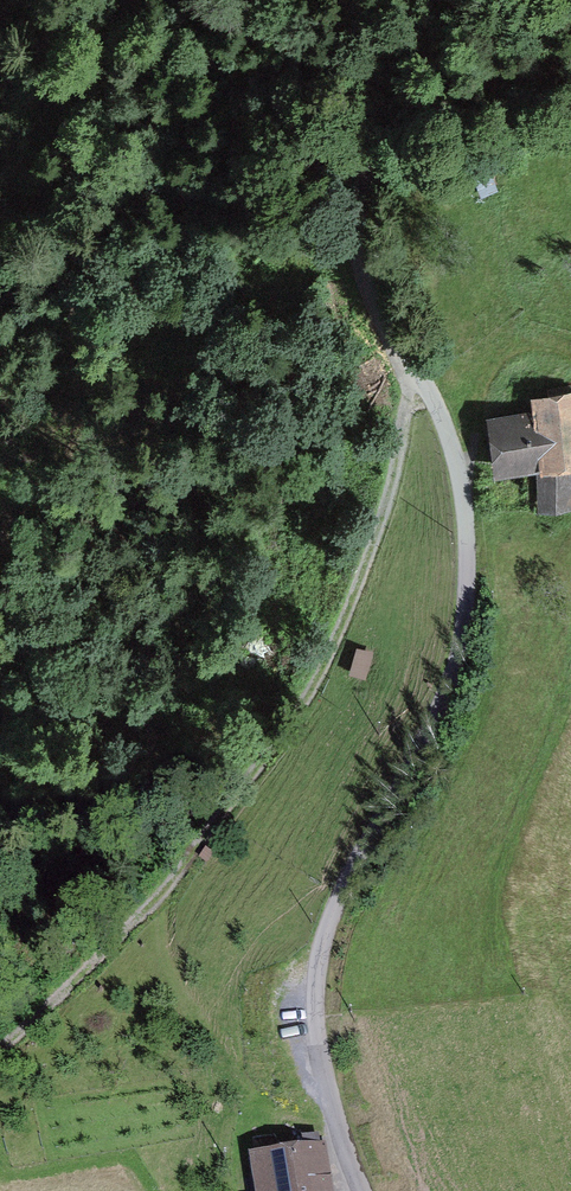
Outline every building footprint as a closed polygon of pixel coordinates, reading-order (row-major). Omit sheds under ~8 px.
[(538,398),(541,420),(500,425),(505,465),(545,460),(547,507),(570,507),(570,394),(538,398)] [(262,1160),(267,1190),(326,1190),(316,1136),(302,1139),(304,1153),(262,1160)]
